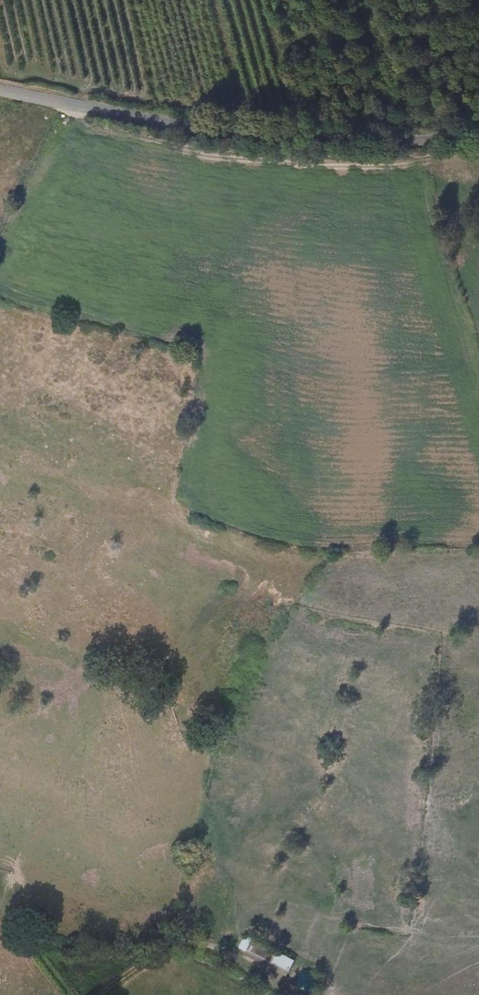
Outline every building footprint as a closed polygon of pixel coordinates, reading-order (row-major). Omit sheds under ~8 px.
[(288,973),(293,958),(248,942),(243,957),(288,973)] [(295,987),(310,990),(314,976),(299,972),(295,987)]
